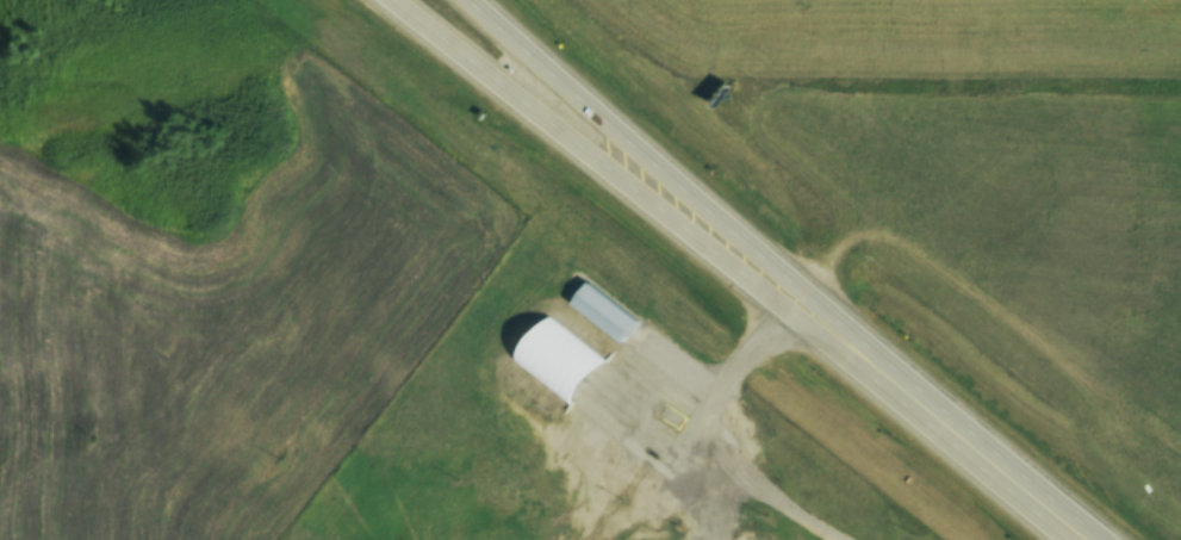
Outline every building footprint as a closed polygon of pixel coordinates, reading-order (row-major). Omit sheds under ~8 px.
[(592,376),(537,340),(521,364),(548,381),(553,374),(572,386),(565,397),(575,403),(592,376)]
